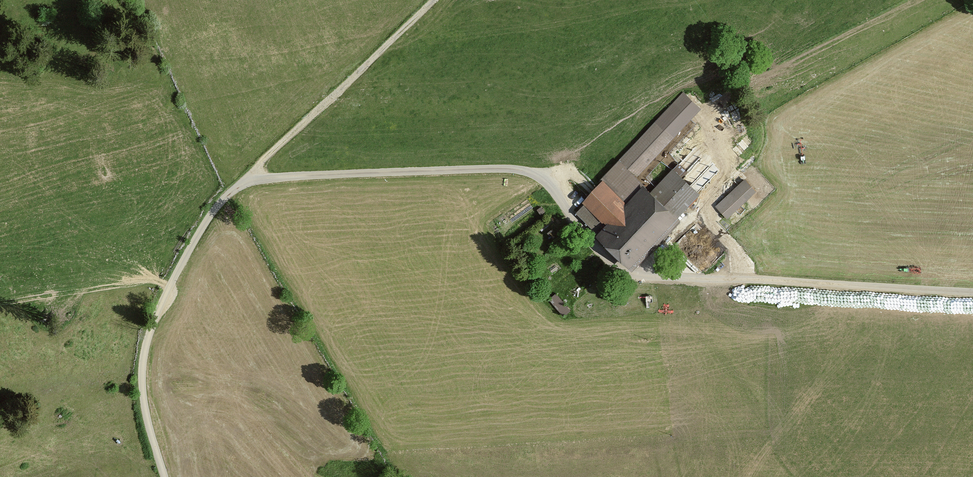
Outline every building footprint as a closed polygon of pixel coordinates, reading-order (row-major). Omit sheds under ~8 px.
[(704,109),(685,93),(603,182),(628,205),(644,188),(640,184),(704,109)] [(598,238),(635,273),(682,223),(678,219),(700,197),(673,172),(651,195),(644,188),(628,205),(603,182),(582,205),(607,228),(598,238)] [(757,193),(745,180),(716,208),(728,221),(757,193)]
